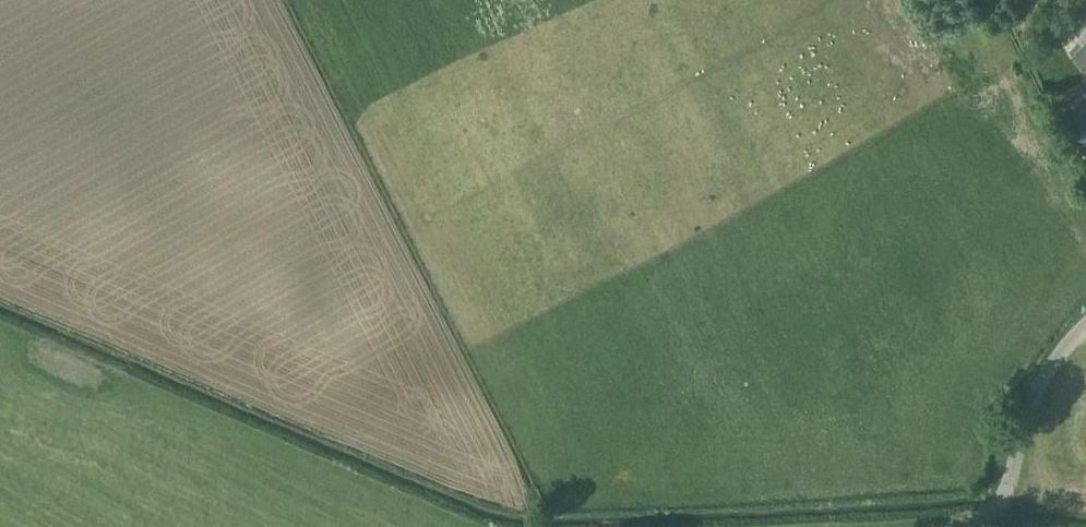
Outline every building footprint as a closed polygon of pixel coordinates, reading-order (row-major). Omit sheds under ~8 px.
[(1082,23),(1077,29),(1076,38),(1085,47),(1083,49),(1076,43),(1070,50),(1076,57),(1071,62),(1085,75),(1085,23),(1082,23)] [(1085,141),(1085,104),(1081,94),(1058,107),(1078,145),(1085,141)]
